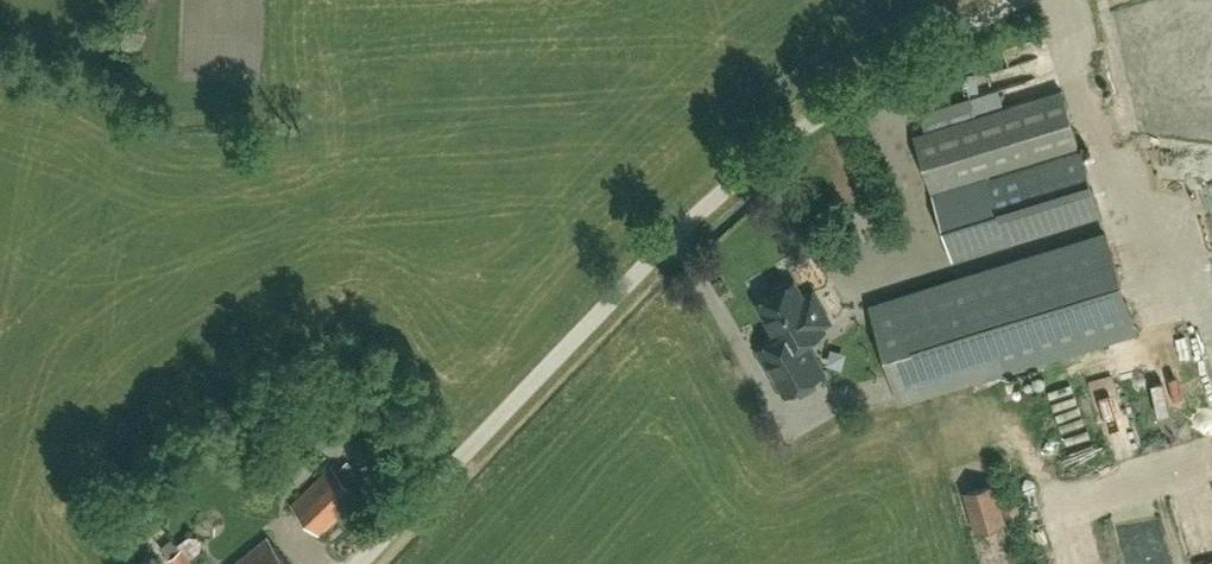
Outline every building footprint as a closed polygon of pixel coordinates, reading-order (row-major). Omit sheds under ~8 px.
[(1062,91),(915,136),(932,191),(1079,146),(1062,91)] [(1081,150),(990,179),(935,197),(955,261),(1101,213),(1081,150)] [(977,275),(894,300),(872,306),(900,399),(1024,361),(1024,360),(1135,327),(1108,236),(977,276),(977,275)] [(788,352),(807,341),(825,330),(823,326),(830,322),(813,293),(803,298),(794,283),(790,285),(785,284),(774,290),(772,295),(759,303),(780,338),(788,352)] [(805,346),(807,341),(788,352),(780,338),(760,350),(763,353),(761,358),(770,372),(774,373),(787,394),(824,373),(811,352),(809,353),(805,346)] [(346,459),(334,470),(357,495),(369,484),(346,459)] [(359,497),(357,495),(334,470),(332,468),(292,505),(320,536),(359,497)] [(974,530),(1006,520),(994,480),(962,490),(974,530)] [(200,533),(183,547),(194,561),(212,547),(200,533)] [(268,537),(235,563),(289,563),(268,537)] [(181,549),(168,560),(171,563),(192,563),(181,549)]
